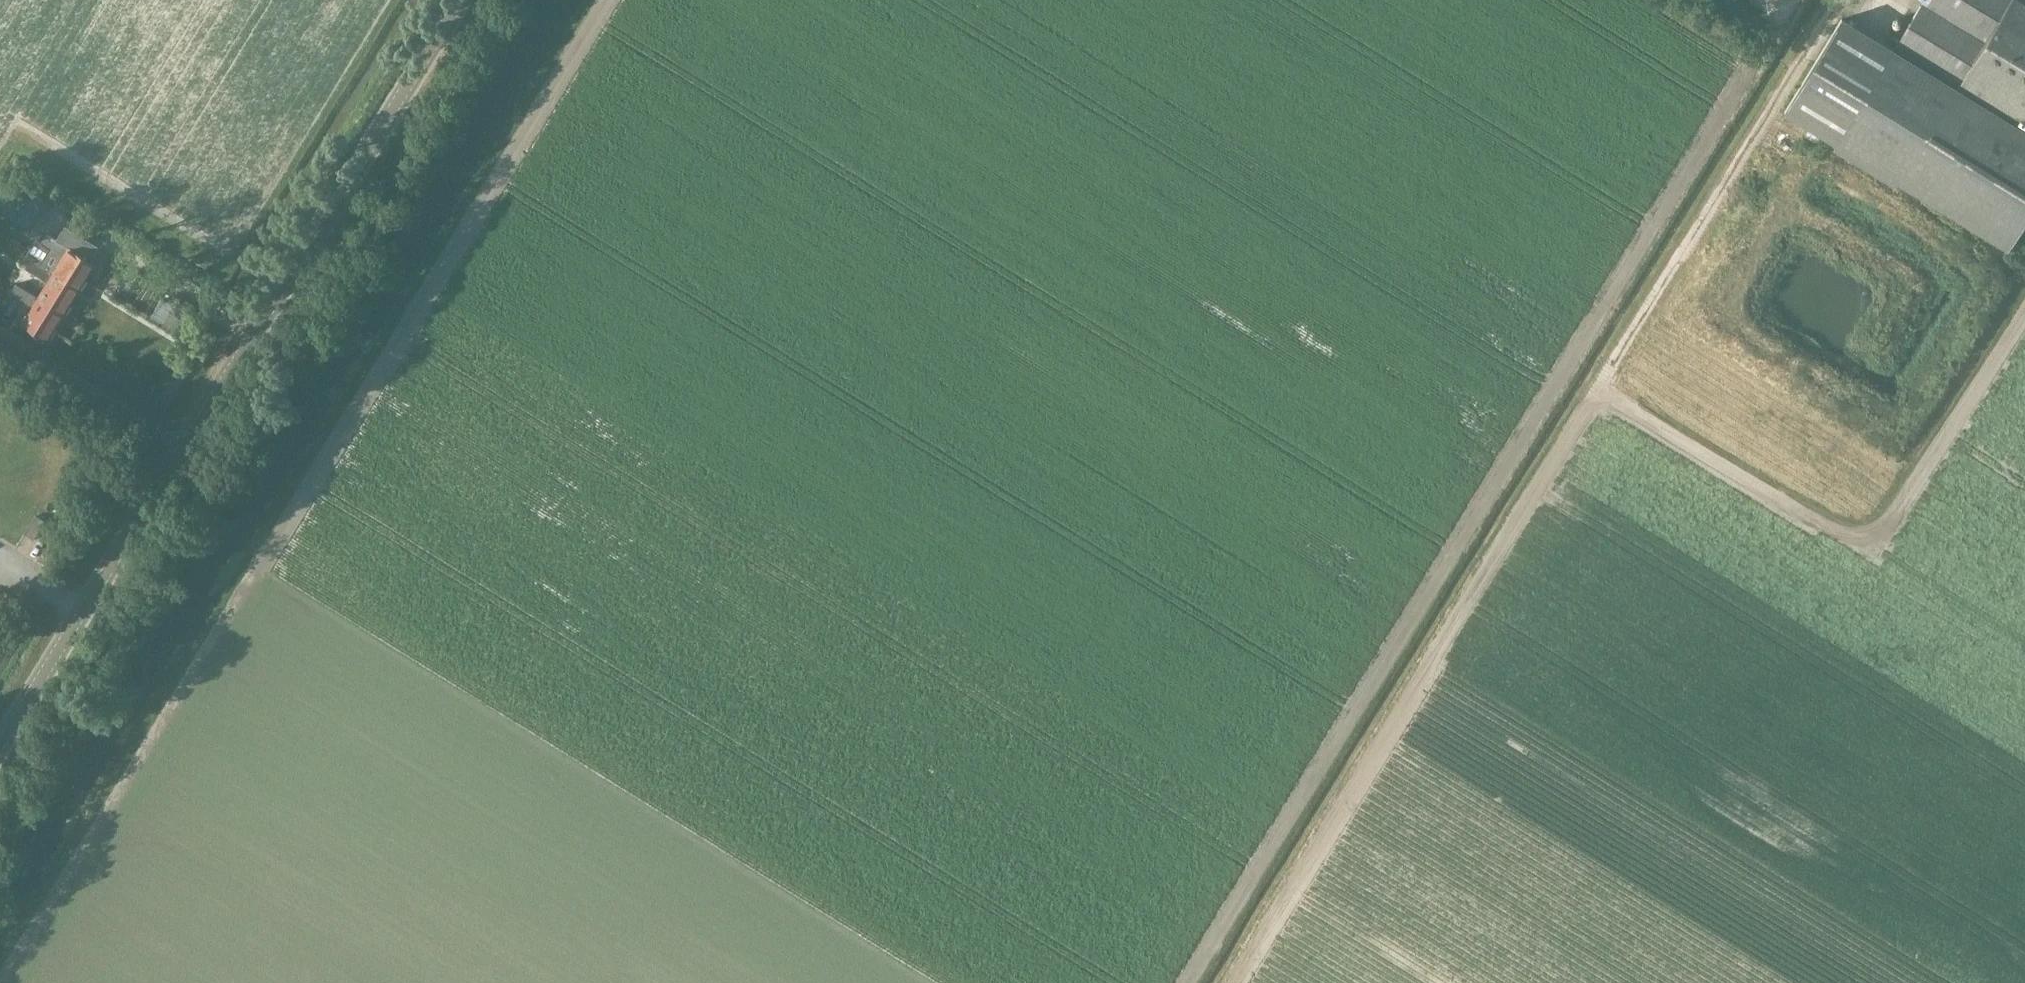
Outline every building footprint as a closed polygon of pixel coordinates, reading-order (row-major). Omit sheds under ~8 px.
[(2019,0),(1922,0),(1892,48),(1840,16),(1783,109),(2004,246),(2024,211),(2024,4),(2019,0)] [(1777,145),(1792,153),(1803,134),(1789,125),(1777,145)] [(7,214),(26,226),(44,199),(25,187),(7,214)] [(96,264),(89,260),(98,246),(64,224),(57,237),(46,230),(40,238),(35,235),(25,251),(33,257),(31,259),(79,289),(96,264)] [(104,234),(93,259),(108,265),(119,241),(104,234)] [(64,313),(79,289),(31,259),(26,267),(48,281),(38,297),(64,313)] [(38,297),(16,282),(10,292),(32,306),(23,321),(22,321),(22,322),(48,339),(64,313),(38,297)] [(32,539),(43,521),(34,515),(23,533),(32,539)] [(40,544),(44,538),(40,535),(36,541),(40,544)]
